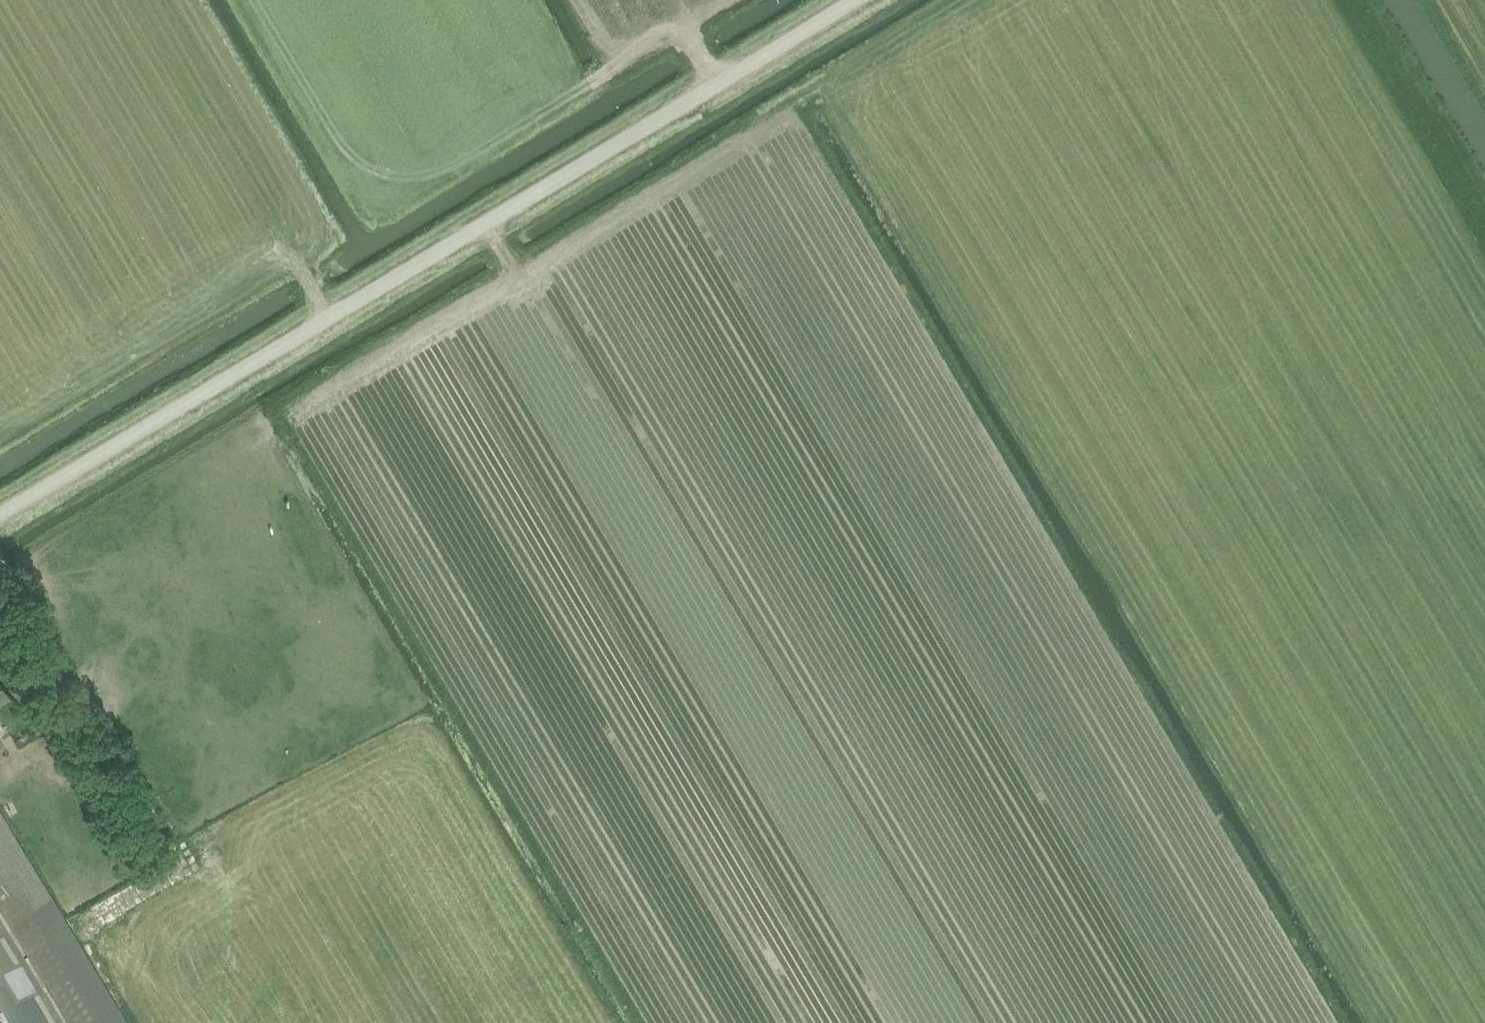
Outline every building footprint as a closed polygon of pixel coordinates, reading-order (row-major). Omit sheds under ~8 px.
[(11,1022),(128,1022),(0,813),(0,1005),(11,1022)]
